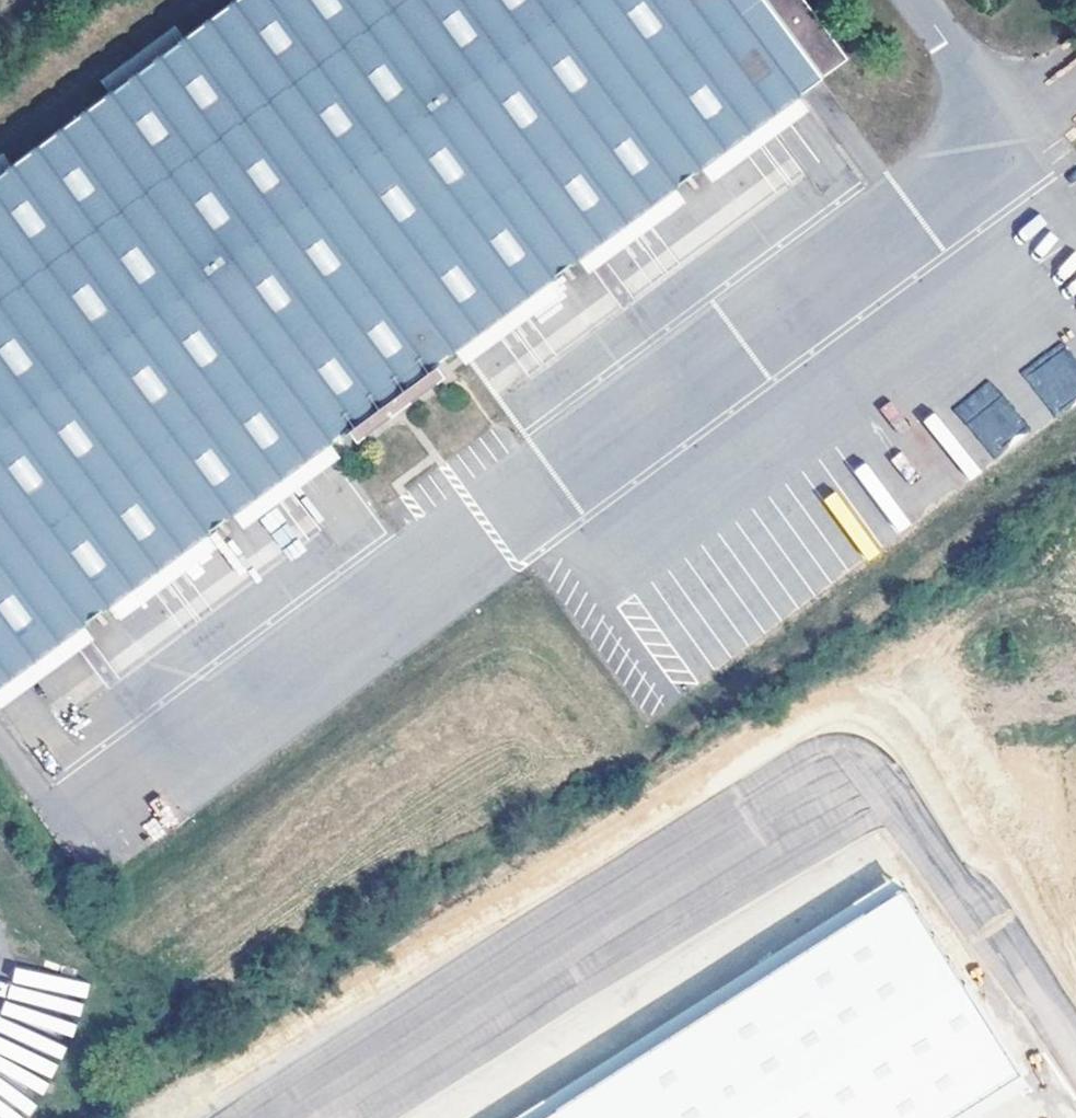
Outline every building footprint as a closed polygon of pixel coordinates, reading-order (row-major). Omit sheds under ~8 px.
[(113,90),(6,167),(0,171),(0,683),(351,429),(360,442),(420,399),(446,380),(434,364),(848,64),(801,0),(236,0),(176,44),(113,90)] [(101,72),(113,90),(176,44),(164,27),(101,72)] [(1075,399),(1075,361),(1059,341),(1020,374),(1056,416),(1075,399)] [(994,458),(1029,426),(987,379),(951,411),(994,458)] [(93,640),(85,628),(0,690),(0,708),(93,640)] [(902,890),(544,1117),(944,1117),(1018,1071),(902,890)]
